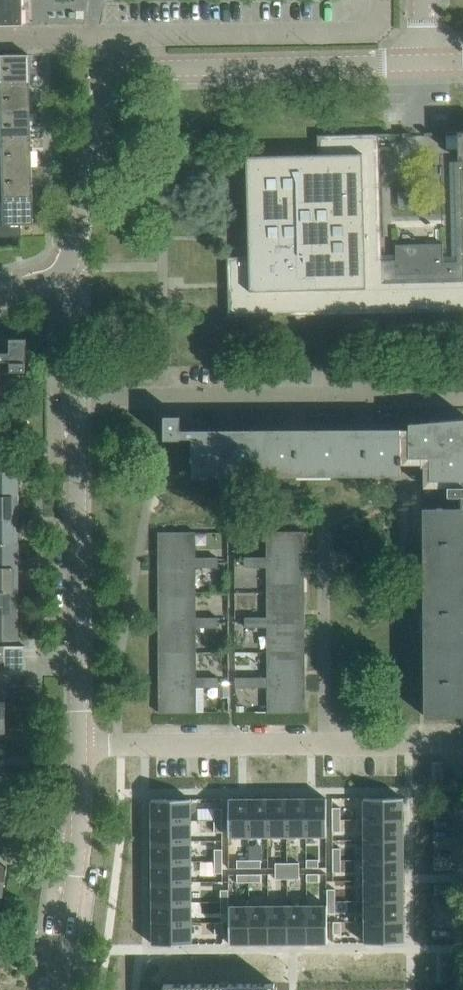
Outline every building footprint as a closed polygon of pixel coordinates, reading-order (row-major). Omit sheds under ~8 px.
[(24,0),(0,0),(0,23),(25,23),(25,21),(24,21),(24,0)] [(30,54),(0,55),(0,66),(0,78),(0,83),(30,82),(30,54)] [(30,82),(0,83),(0,78),(0,111),(1,111),(31,111),(30,82)] [(31,111),(1,111),(2,125),(0,125),(0,134),(2,134),(2,139),(32,139),(31,111)] [(364,152),(363,152),(363,148),(373,148),(373,149),(374,149),(374,133),(318,135),(319,153),(247,155),(249,256),(228,256),(230,316),(462,310),(462,161),(456,161),(458,261),(444,261),(444,243),(396,244),(397,259),(366,260),(364,152)] [(32,139),(2,139),(2,134),(0,134),(0,145),(2,145),(3,167),(32,167),(32,139)] [(33,195),(32,167),(3,167),(3,190),(3,195),(33,195)] [(33,195),(3,195),(3,190),(0,190),(0,201),(3,201),(4,223),(0,223),(0,236),(22,235),(22,223),(34,223),(33,195)] [(12,376),(12,370),(26,370),(26,360),(27,360),(27,337),(26,337),(26,338),(12,338),(12,337),(11,337),(11,347),(0,347),(0,376),(12,376)] [(165,415),(165,427),(165,438),(166,438),(179,437),(179,438),(181,438),(181,436),(193,436),(193,455),(192,455),(192,461),(193,461),(193,469),(193,475),(194,475),(194,474),(210,474),(210,475),(211,475),(211,469),(228,469),(228,475),(229,475),(229,469),(245,468),(245,475),(246,475),(246,474),(262,474),(262,475),(263,475),(263,474),(279,474),(279,475),(280,475),(280,468),(297,468),(297,475),(298,475),(298,468),(314,468),(314,475),(315,475),(315,474),(331,474),(331,475),(332,475),(332,474),(348,474),(349,474),(350,474),(350,468),(359,468),(366,468),(366,474),(367,474),(367,471),(378,471),(378,468),(383,468),(383,474),(384,474),(400,474),(401,474),(401,462),(403,462),(410,462),(411,462),(412,477),(426,477),(426,492),(426,507),(424,507),(424,508),(425,508),(425,524),(424,524),(424,525),(430,525),(431,541),(424,541),(424,542),(431,542),(431,559),(424,559),(424,560),(425,560),(425,576),(424,576),(424,577),(425,577),(425,593),(424,593),(424,594),(431,594),(431,610),(424,610),(424,611),(431,611),(431,628),(425,628),(425,629),(425,639),(425,645),(425,646),(426,662),(425,662),(425,663),(431,663),(431,679),(425,680),(425,681),(431,681),(431,697),(425,697),(425,698),(426,698),(426,714),(425,714),(425,715),(439,715),(439,716),(445,716),(445,715),(462,715),(462,418),(451,419),(448,419),(433,420),(429,421),(415,422),(410,422),(410,425),(410,428),(181,429),(181,415),(179,415),(179,416),(166,416),(166,415),(165,415)] [(19,470),(0,470),(0,495),(19,495),(19,470)] [(0,495),(0,518),(19,518),(19,495),(0,495)] [(19,518),(0,518),(0,543),(19,543),(19,518)] [(196,557),(196,531),(159,531),(159,562),(196,562),(196,566),(207,566),(207,557),(196,557)] [(305,561),(305,531),(267,531),(267,557),(267,561),(305,561)] [(19,543),(0,543),(0,566),(19,566),(19,543)] [(219,566),(218,557),(207,557),(207,566),(219,566)] [(256,566),(256,557),(245,557),(245,566),(256,566)] [(305,591),(305,561),(267,561),(267,557),(256,557),(256,566),(268,566),(268,591),(305,591)] [(197,592),(196,566),(196,562),(159,562),(159,592),(197,592)] [(19,566),(0,566),(0,591),(19,591),(19,566)] [(19,591),(0,591),(0,615),(19,615),(19,591)] [(305,621),(305,591),(268,591),(268,617),(268,621),(305,621)] [(197,617),(197,592),(159,592),(159,622),(197,622),(197,626),(208,626),(208,617),(197,617)] [(19,615),(0,615),(0,639),(19,639),(19,615)] [(219,626),(219,617),(208,617),(208,626),(219,626)] [(256,617),(245,617),(245,626),(257,626),(256,617)] [(305,651),(305,621),(268,621),(268,617),(256,617),(257,626),(268,626),(268,651),(305,651)] [(197,652),(197,626),(197,622),(159,622),(159,652),(197,652)] [(26,645),(6,645),(6,659),(26,659),(26,645)] [(306,681),(305,651),(268,651),(268,677),(268,681),(306,681)] [(197,677),(197,652),(159,652),(159,682),(197,682),(197,687),(208,686),(208,677),(197,677)] [(26,673),(26,659),(6,659),(6,661),(6,673),(26,673)] [(219,682),(219,677),(208,677),(208,686),(219,686),(219,682)] [(257,677),(235,677),(236,686),(257,686),(257,677)] [(306,712),(306,681),(268,681),(268,677),(257,677),(257,686),(268,686),(268,712),(306,712)] [(197,692),(197,687),(197,682),(159,682),(160,712),(197,712),(197,692)] [(229,682),(219,682),(219,686),(219,695),(230,695),(229,682)] [(287,797),(268,798),(268,835),(288,835),(287,797)] [(307,797),(287,797),(288,835),(307,835),(307,797)] [(327,797),(307,797),(307,835),(327,835),(327,797)] [(404,797),(364,797),(365,819),(404,818),(404,797)] [(191,798),(152,798),(152,820),(192,819),(191,798)] [(249,798),(229,798),(229,836),(249,836),(249,798)] [(268,798),(249,798),(249,836),(268,835),(268,798)] [(215,807),(199,807),(199,818),(215,818),(215,807)] [(223,807),(215,807),(215,818),(215,819),(223,819),(223,807)] [(341,807),(333,807),(333,819),(341,819),(341,807)] [(404,818),(365,819),(365,839),(404,839),(404,818)] [(192,819),(152,820),(153,840),(192,840),(192,819)] [(223,819),(215,819),(215,831),(223,831),(223,819)] [(341,819),(333,819),(333,831),(341,831),(341,819)] [(404,839),(365,839),(365,859),(404,859),(404,839)] [(192,840),(153,840),(153,860),(192,860),(192,840)] [(342,847),(333,847),(333,859),(342,859),(342,847)] [(223,848),(215,848),(215,860),(223,860),(223,848)] [(250,859),(237,859),(238,867),(250,867),(250,859)] [(262,859),(250,859),(250,867),(262,867),(262,859)] [(319,859),(307,859),(307,867),(319,867),(319,859)] [(342,859),(333,859),(334,872),(342,871),(342,859)] [(404,859),(365,859),(365,880),(404,880),(404,859)] [(192,860),(153,860),(153,881),(192,881),(192,860)] [(223,860),(215,860),(215,872),(223,872),(223,860)] [(288,862),(276,862),(276,867),(276,870),(288,870),(288,862)] [(300,862),(288,862),(288,870),(300,870),(300,867),(300,862)] [(288,870),(276,870),(276,873),(276,878),(288,878),(288,870)] [(300,870),(288,870),(288,878),(300,878),(300,873),(300,870)] [(250,873),(238,873),(238,881),(250,881),(250,873)] [(262,873),(250,873),(250,881),(262,881),(262,873)] [(319,873),(307,873),(307,881),(319,881),(319,873)] [(404,880),(365,880),(365,900),(404,900),(404,880)] [(192,881),(153,881),(153,901),(192,901),(192,881)] [(336,888),(328,888),(328,900),(336,900),(336,888)] [(229,889),(221,889),(221,901),(229,901),(229,889)] [(336,900),(328,900),(328,912),(336,912),(336,900)] [(404,900),(365,900),(365,921),(404,920),(404,900)] [(192,901),(153,901),(153,922),(192,921),(192,901)] [(229,901),(221,901),(221,913),(229,913),(229,901)] [(307,904),(288,905),(288,942),(308,942),(307,904)] [(328,904),(307,904),(308,942),(328,942),(328,921),(328,904)] [(250,905),(229,905),(230,921),(230,943),(250,943),(250,905)] [(269,905),(250,905),(250,943),(269,943),(269,905)] [(288,905),(269,905),(269,943),(288,942),(288,905)] [(404,920),(365,921),(365,942),(404,942),(404,920)] [(192,921),(153,922),(153,943),(193,943),(192,921)] [(224,921),(216,921),(216,933),(224,933),(224,921)] [(342,921),(334,921),(334,933),(342,933),(342,921)]
